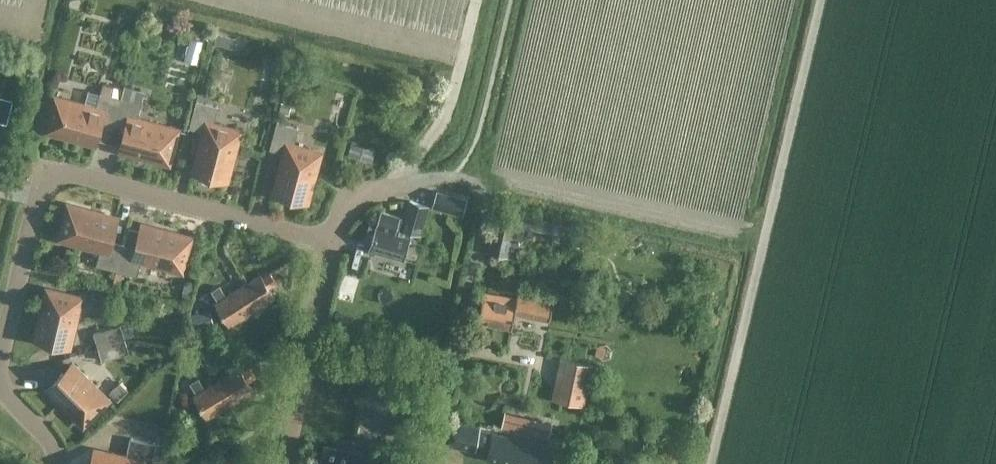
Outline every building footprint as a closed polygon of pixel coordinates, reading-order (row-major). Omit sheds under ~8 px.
[(99,121),(112,125),(120,98),(114,96),(117,87),(102,83),(95,108),(54,97),(45,131),(93,144),(99,121)] [(120,98),(112,125),(126,128),(120,151),(168,164),(177,130),(136,119),(140,103),(120,98)] [(193,170),(227,179),(239,131),(212,123),(217,106),(195,100),(188,127),(203,131),(193,170)] [(291,103),(281,101),(279,110),(288,113),(291,103)] [(273,191),(304,200),(307,200),(320,152),(293,145),(297,127),(276,122),(268,149),(283,153),(273,191)] [(377,161),(381,148),(357,141),(353,154),(377,161)] [(464,203),(450,199),(451,195),(437,191),(432,206),(461,215),(464,203)] [(421,224),(427,206),(409,200),(403,218),(381,211),(377,222),(370,220),(367,230),(374,232),(369,248),(402,258),(410,231),(418,234),(421,224)] [(95,265),(115,270),(123,243),(109,240),(115,217),(67,204),(58,238),(99,249),(95,265)] [(496,211),(487,252),(515,258),(522,226),(551,233),(551,231),(553,223),(524,217),(496,211)] [(136,247),(123,243),(115,270),(111,285),(119,287),(122,277),(120,277),(122,272),(136,276),(140,260),(182,271),(191,237),(142,224),(136,247)] [(237,289),(251,311),(274,296),(269,288),(276,283),(269,272),(262,276),(260,274),(237,289)] [(228,325),(251,311),(237,289),(225,296),(218,286),(211,291),(217,301),(214,303),(228,325)] [(69,346),(70,340),(80,297),(46,289),(35,338),(69,346)] [(548,320),(552,303),(516,295),(516,297),(483,291),(477,322),(511,328),(514,312),(548,320)] [(577,296),(559,293),(557,303),(575,307),(577,296)] [(93,333),(97,347),(124,339),(119,325),(93,333)] [(128,352),(124,339),(97,347),(101,360),(128,352)] [(551,399),(585,405),(593,364),(559,358),(551,399)] [(70,362),(44,387),(83,425),(108,400),(70,362)] [(239,367),(215,381),(229,404),(253,390),(247,381),(255,377),(248,365),(240,370),(239,367)] [(206,418),(229,404),(215,381),(203,389),(197,378),(189,383),(195,393),(192,396),(206,418)] [(109,392),(117,400),(128,390),(120,381),(109,392)] [(548,437),(552,422),(504,411),(500,426),(548,437)] [(442,444),(475,450),(475,448),(487,451),(485,459),(512,463),(546,463),(554,444),(479,429),(479,427),(447,421),(442,444)] [(90,463),(143,463),(144,463),(150,463),(151,463),(155,443),(129,438),(125,457),(93,450),(90,463)]
